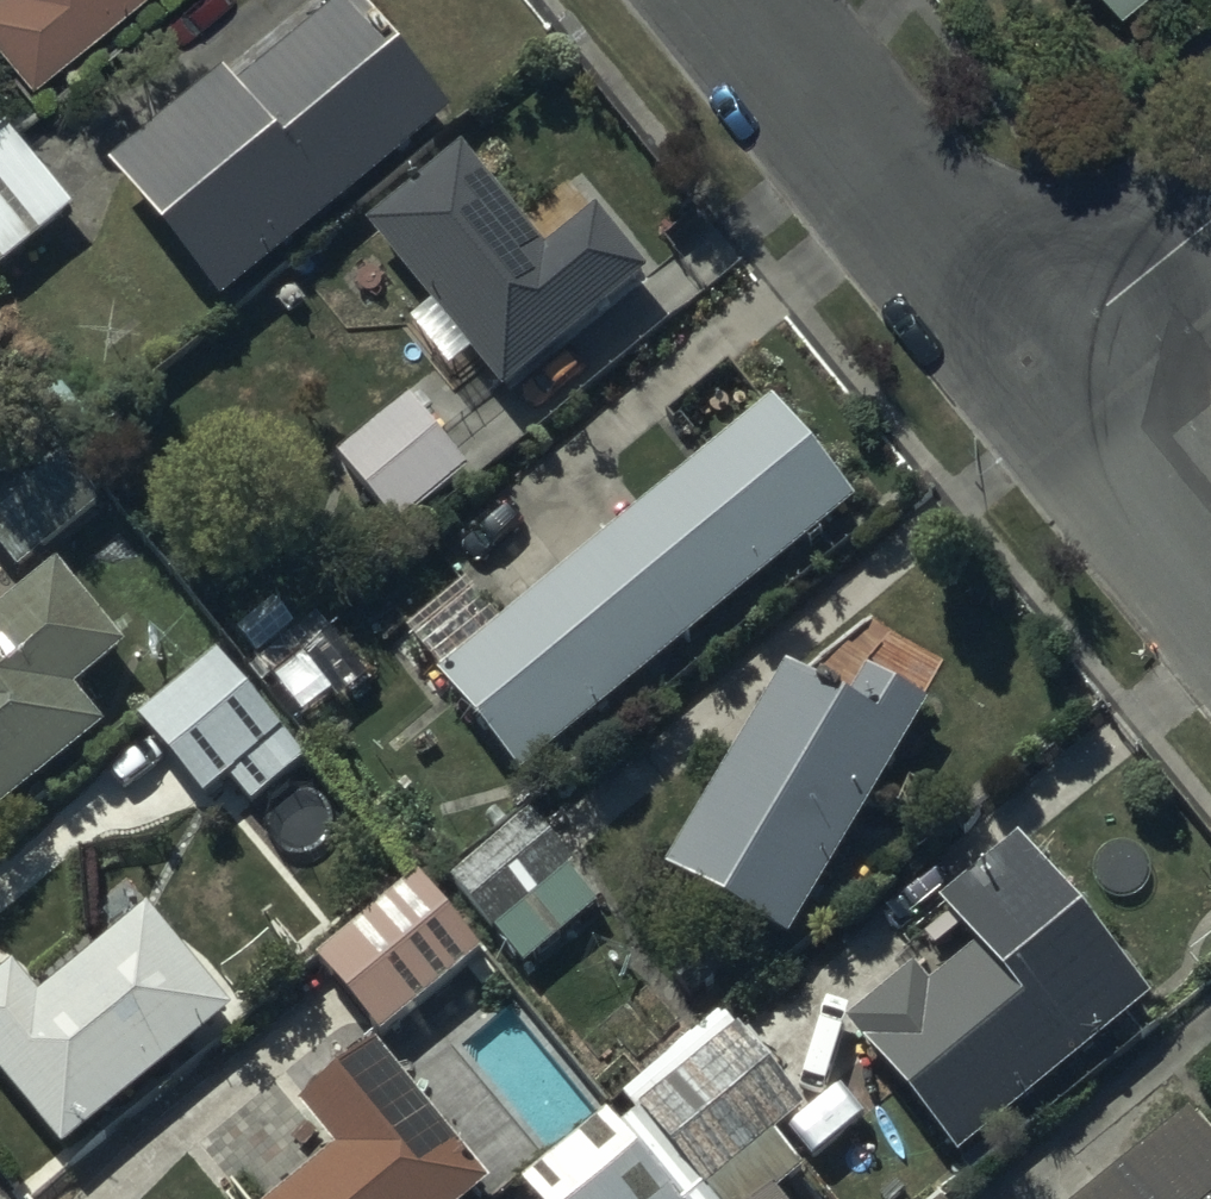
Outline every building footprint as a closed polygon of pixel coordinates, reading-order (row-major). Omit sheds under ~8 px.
[(123,0),(0,0),(0,36),(33,75),(123,0)] [(453,117),(356,0),(350,0),(239,92),(225,76),(108,174),(221,310),(453,117)] [(74,212),(5,129),(0,134),(0,274),(74,212)] [(545,256),(466,157),(369,233),(430,310),(410,326),(449,376),(471,359),(502,399),(648,284),(595,217),(545,256)] [(410,404),(342,461),(401,532),(470,475),(410,404)] [(856,506),(772,404),(438,679),(523,781),(856,506)] [(0,422),(0,555),(18,577),(99,509),(15,409),(0,422)] [(105,738),(74,700),(126,659),(57,573),(0,619),(0,821),(105,738)] [(220,655),(138,721),(204,803),(230,782),(251,808),(307,763),(220,655)] [(789,942),(925,710),(868,677),(850,708),(784,670),(666,870),(789,942)] [(529,815),(451,881),(526,969),(603,903),(529,815)] [(1151,1004),(1016,846),(940,911),(977,954),(930,994),(913,975),(846,1031),(960,1166),(1151,1004)] [(420,880),(319,961),(381,1041),(483,959),(420,880)] [(148,915),(40,1001),(15,969),(0,981),(0,1080),(62,1158),(235,1018),(148,915)] [(677,1198),(802,1198),(788,1182),(802,1171),(774,1137),(802,1114),(722,1017),(622,1099),(632,1112),(616,1126),(677,1198)] [(487,1185),(371,1048),(298,1112),(332,1151),(277,1198),(472,1198),(487,1185)] [(616,1126),(607,1116),(522,1186),(533,1198),(677,1198),(616,1126)] [(1190,1117),(1089,1198),(1210,1198),(1210,1143),(1190,1117)]
